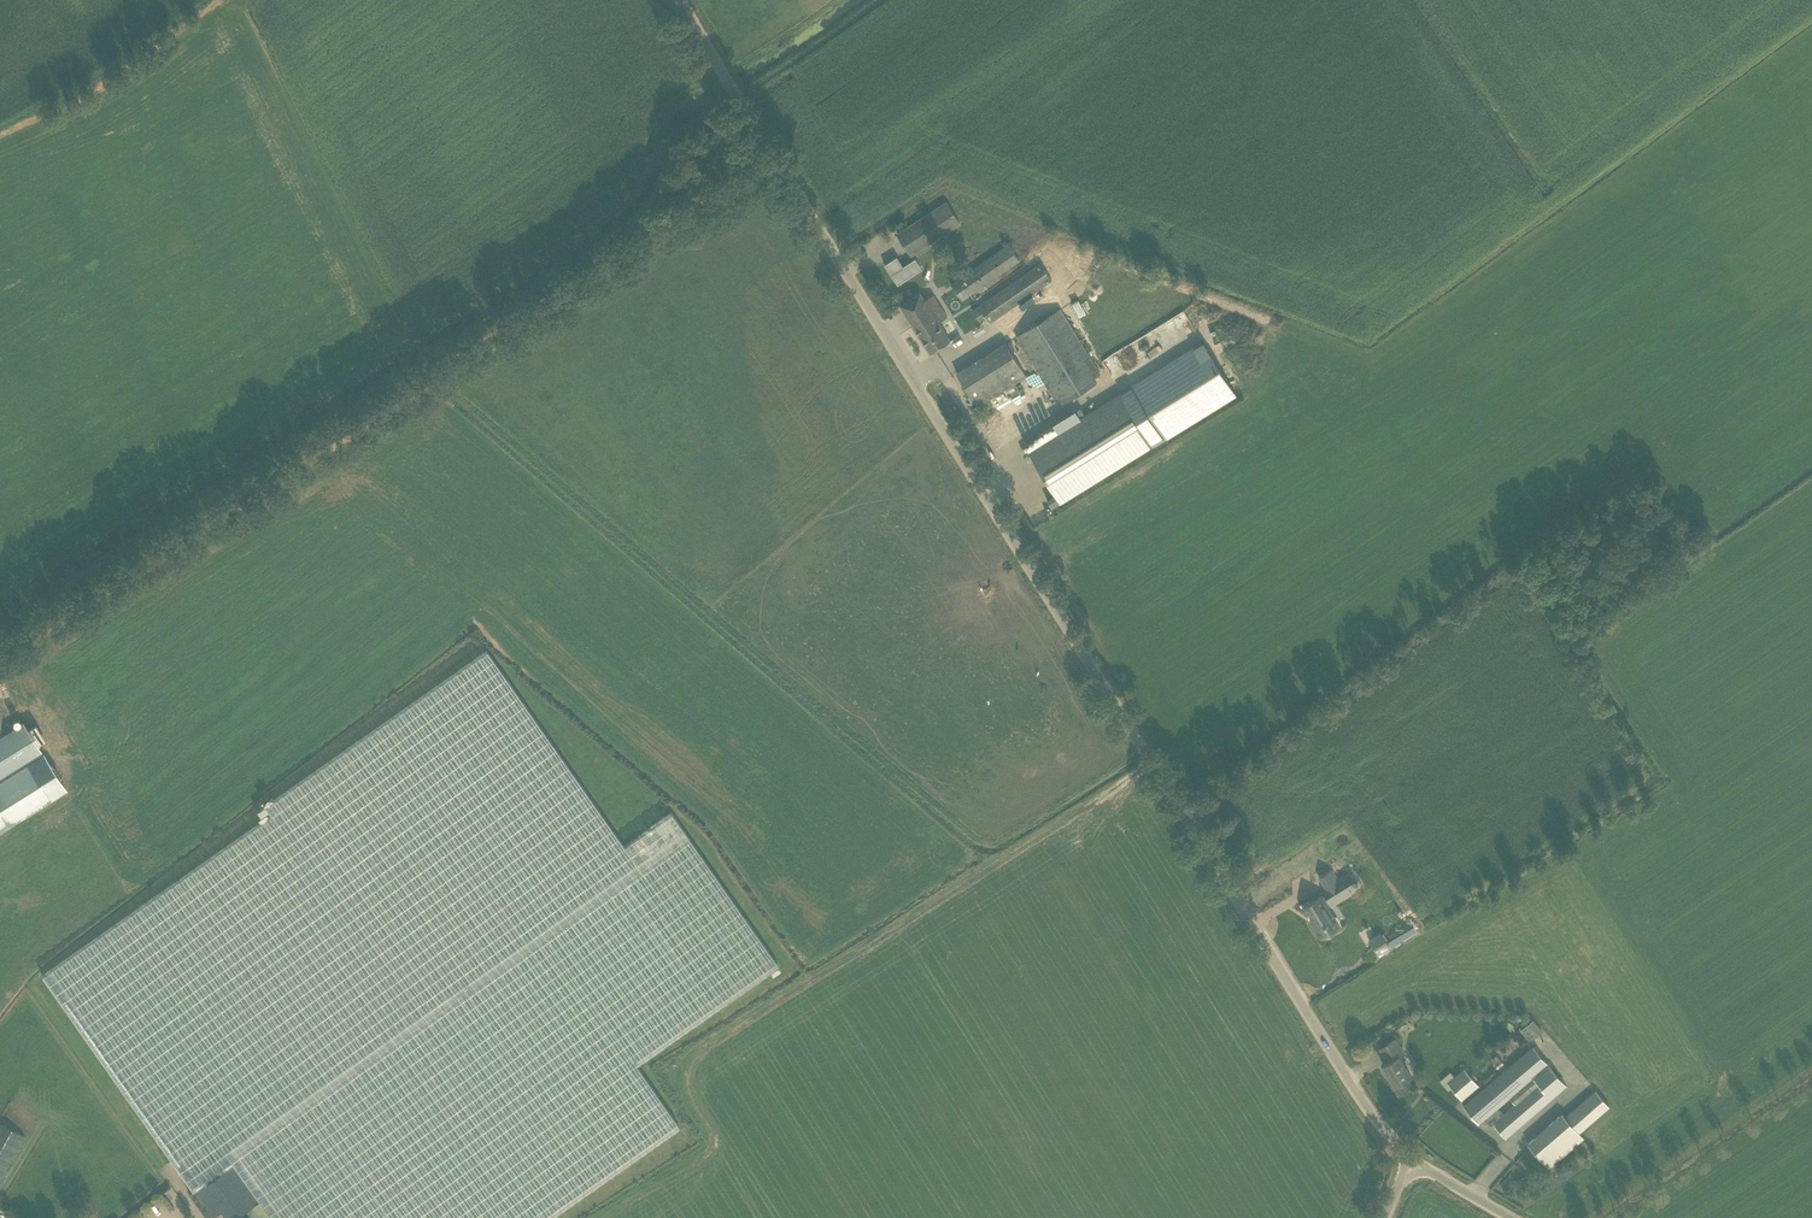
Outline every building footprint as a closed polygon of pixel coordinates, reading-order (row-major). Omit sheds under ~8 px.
[(895,230),(912,256),(961,224),(945,198),(895,230)] [(951,283),(962,300),(1020,261),(1008,244),(951,283)] [(915,258),(903,266),(897,256),(884,264),(897,284),(922,268),(915,258)] [(990,322),(1052,279),(1040,263),(972,310),(979,319),(985,315),(990,322)] [(925,300),(920,292),(900,305),(930,353),(950,340),(939,322),(947,316),(933,294),(925,300)] [(1059,309),(1016,336),(1056,400),(1061,397),(1064,402),(1095,382),(1092,378),(1099,373),(1059,309)] [(1203,341),(1192,348),(1192,347),(1131,384),(1132,386),(1121,393),(1038,444),(1028,451),(1060,502),(1070,496),(1153,444),(1154,445),(1237,394),(1203,341)] [(977,405),(1026,375),(1005,342),(956,373),(977,405)] [(42,974),(193,1189),(189,1192),(207,1217),(210,1217),(221,1210),(227,1217),(232,1217),(259,1199),(268,1212),(272,1217),(547,1217),(679,1125),(636,1065),(779,963),(671,812),(625,845),(486,649),(265,805),(271,814),(42,974)] [(65,790),(22,722),(16,726),(12,721),(8,724),(11,729),(0,736),(0,832),(65,790)] [(1323,893),(1302,906),(1307,914),(1309,912),(1312,916),(1310,918),(1321,936),(1339,925),(1327,906),(1331,904),(1326,896),(1339,887),(1341,891),(1348,887),(1349,890),(1358,884),(1351,873),(1338,880),(1331,869),(1319,876),(1326,889),(1322,891),(1323,893)] [(1324,959),(1331,954),(1315,929),(1291,944),(1315,984),(1333,973),(1324,959)] [(1381,932),(1369,940),(1378,955),(1391,948),(1381,932)] [(1521,1029),(1530,1040),(1544,1029),(1535,1018),(1521,1029)] [(1394,1038),(1389,1041),(1379,1048),(1388,1061),(1383,1064),(1390,1075),(1388,1077),(1399,1095),(1408,1089),(1403,1080),(1410,1075),(1398,1056),(1403,1053),(1394,1038)] [(1467,1110),(1478,1123),(1484,1118),(1490,1126),(1493,1123),(1505,1137),(1566,1085),(1532,1046),(1460,1108),(1464,1112),(1467,1110)] [(1478,1085),(1464,1068),(1452,1078),(1447,1082),(1461,1099),(1478,1085)] [(1578,1132),(1608,1107),(1595,1091),(1565,1117),(1562,1113),(1536,1135),(1527,1143),(1549,1168),(1558,1160),(1583,1138),(1578,1132)] [(25,1136),(0,1122),(0,1181),(25,1136)] [(86,1208),(74,1217),(94,1217),(86,1208)]
